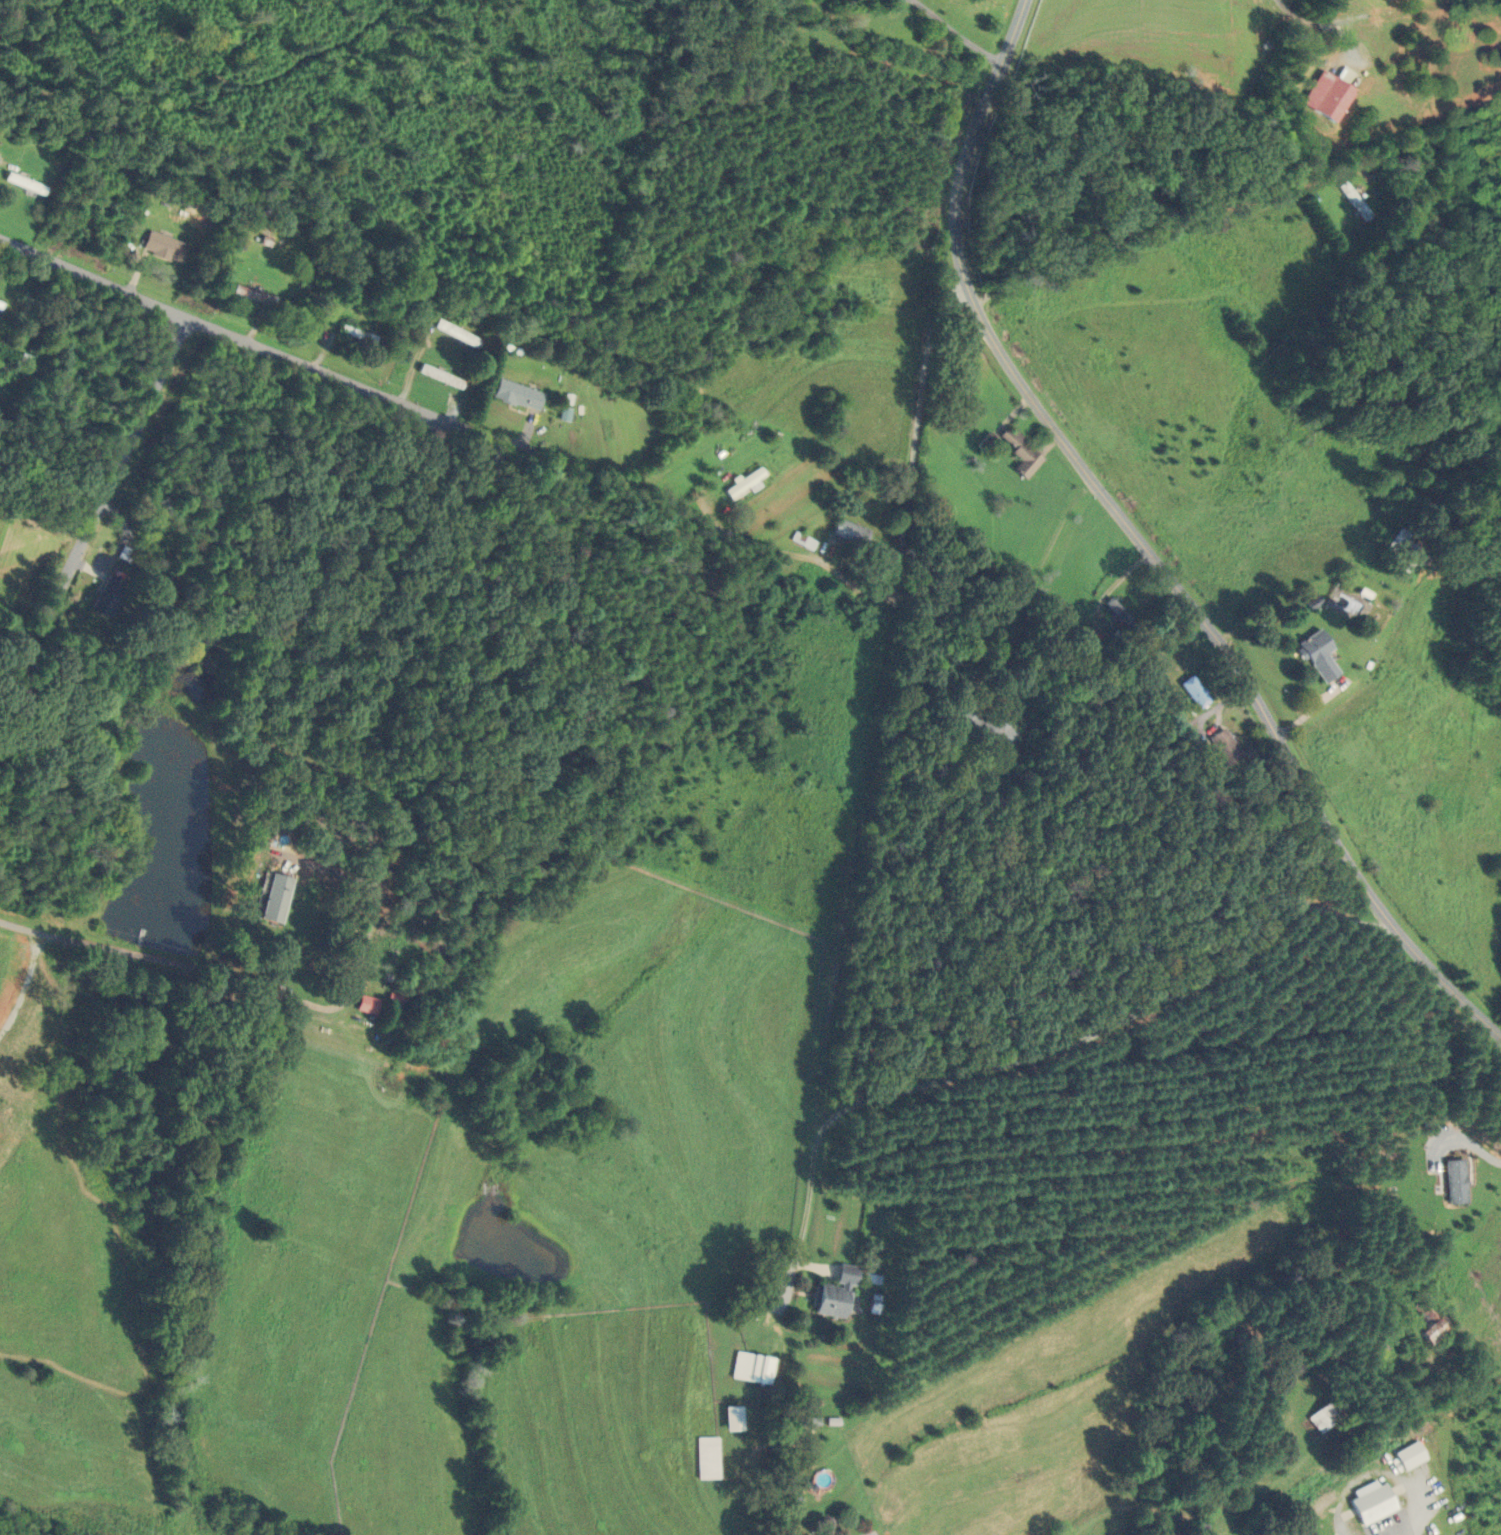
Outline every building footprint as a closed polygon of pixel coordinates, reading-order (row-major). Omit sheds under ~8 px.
[(1354,89),(1322,69),(1301,103),(1333,122),(1354,89)] [(43,184),(4,173),(1,182),(41,192),(43,184)] [(1368,216),(1348,180),(1341,184),(1361,221),(1368,216)] [(179,261),(183,240),(144,232),(140,253),(179,261)] [(435,326),(469,342),(472,336),(438,320),(435,326)] [(372,342),(374,334),(340,325),(337,333),(372,342)] [(460,388),(463,379),(419,365),(416,374),(460,388)] [(543,393),(497,377),(490,396),(536,413),(543,393)] [(1041,458),(1004,426),(995,437),(1020,458),(1011,470),(1023,480),(1041,458)] [(997,441),(987,432),(974,445),(984,454),(997,441)] [(763,475),(757,466),(722,491),(729,500),(745,488),(749,493),(759,486),(755,480),(763,475)] [(830,536),(863,547),(869,529),(836,518),(830,536)] [(87,606),(104,617),(124,586),(107,575),(87,606)] [(1104,602),(1129,628),(1134,623),(1109,597),(1104,602)] [(1331,648),(1318,629),(1295,644),(1322,683),(1338,672),(1325,652),(1331,648)] [(1210,699),(1190,674),(1178,684),(1198,708),(1210,699)] [(1225,767),(1241,756),(1221,727),(1205,738),(1225,767)] [(257,919),(279,925),(292,879),(270,873),(257,919)] [(391,1030),(397,1005),(389,1003),(383,1028),(391,1030)] [(810,1313),(846,1319),(851,1290),(815,1284),(810,1313)] [(1416,1337),(1425,1348),(1447,1330),(1426,1304),(1416,1313),(1428,1327),(1416,1337)] [(730,1380),(766,1386),(771,1359),(735,1353),(730,1380)] [(717,1438),(696,1438),(696,1479),(717,1479),(717,1438)] [(1395,1452),(1404,1471),(1426,1461),(1418,1442),(1395,1452)] [(1348,1496),(1362,1526),(1397,1509),(1383,1480),(1348,1496)] [(1189,1534),(1191,1534),(1208,1527),(1204,1519),(1186,1527),(1189,1534)]
